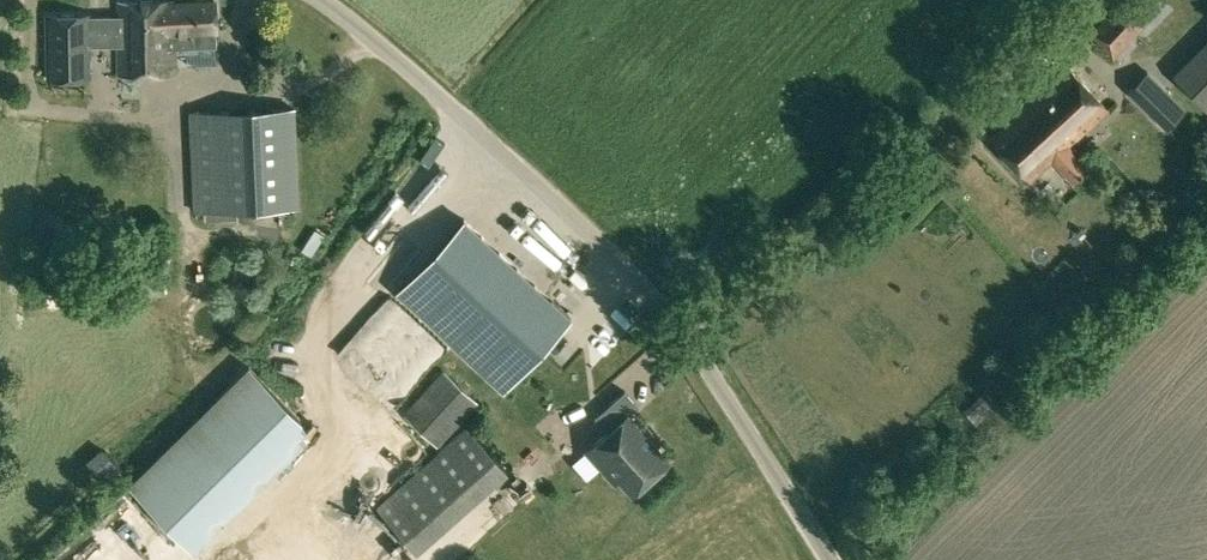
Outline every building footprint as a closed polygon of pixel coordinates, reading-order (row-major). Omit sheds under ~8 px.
[(117,1),(119,75),(175,73),(174,48),(217,46),(215,1),(173,3),(173,0),(117,1)] [(1114,58),(1153,17),(1137,0),(1122,0),(1089,33),(1114,58)] [(90,46),(118,45),(117,16),(89,17),(89,14),(46,15),(47,78),(90,78),(90,46)] [(1206,108),(1206,37),(1172,73),(1206,108)] [(1052,160),(1073,183),(1089,169),(1068,146),(1107,109),(1067,66),(990,138),(1030,181),(1052,160)] [(1185,108),(1147,71),(1128,91),(1166,128),(1185,108)] [(189,113),(194,211),(218,210),(298,206),(294,108),(214,111),(189,113)] [(463,218),(394,293),(500,390),(568,315),(463,218)] [(362,251),(381,237),(374,227),(355,242),(362,251)] [(391,292),(339,348),(352,360),(404,303),(391,292)] [(128,484),(194,552),(316,432),(250,364),(128,484)] [(404,414),(439,446),(479,401),(444,369),(404,414)] [(627,415),(638,405),(624,390),(601,411),(613,425),(591,446),(605,462),(600,466),(614,481),(618,477),(632,492),(668,460),(627,415)] [(964,409),(976,423),(997,404),(985,390),(964,409)] [(417,471),(373,424),(341,454),(385,501),(417,471)] [(378,508),(417,551),(508,470),(469,427),(378,508)] [(101,448),(87,460),(107,484),(121,472),(101,448)] [(150,558),(140,548),(129,559),(148,559),(150,558)]
